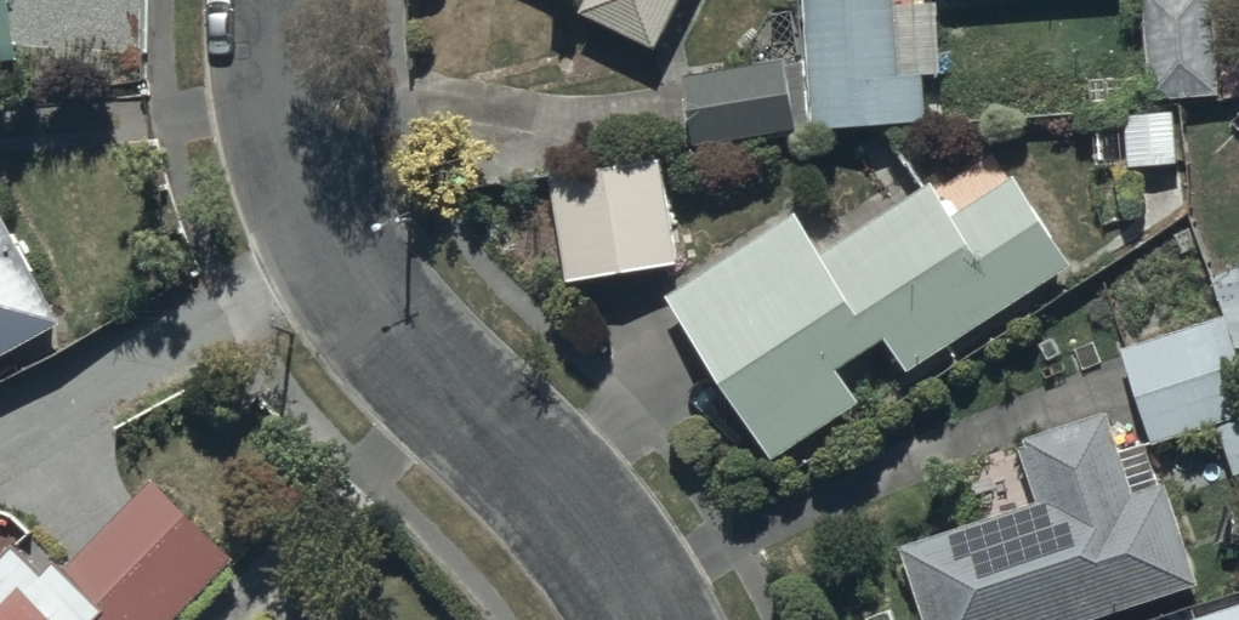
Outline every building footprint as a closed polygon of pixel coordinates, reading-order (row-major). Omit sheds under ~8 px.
[(25,50),(21,0),(0,0),(0,52),(25,50)] [(659,34),(675,0),(588,0),(659,34)] [(815,116),(930,109),(927,56),(901,58),(897,0),(807,0),(815,116)] [(1148,88),(1215,86),(1211,0),(1146,0),(1148,88)] [(1225,90),(1238,90),(1238,52),(1225,52),(1225,90)] [(787,57),(685,70),(695,142),(796,129),(787,57)] [(677,259),(666,148),(570,157),(583,266),(677,259)] [(801,199),(668,281),(773,445),(859,390),(837,356),(887,324),(909,358),(1074,253),(1017,163),(955,202),(936,171),(828,241),(801,199)] [(66,310),(0,190),(0,347),(66,310)] [(1119,341),(1155,436),(1218,415),(1236,468),(1238,467),(1238,334),(1229,305),(1119,341)] [(1168,457),(1155,460),(1148,433),(1126,437),(1113,397),(1020,426),(1039,486),(902,533),(927,619),(1058,619),(1205,574),(1168,457)] [(233,545),(156,469),(67,559),(55,547),(44,558),(0,515),(0,619),(160,619),(233,545)] [(1190,610),(1193,619),(1238,619),(1238,595),(1190,610)]
